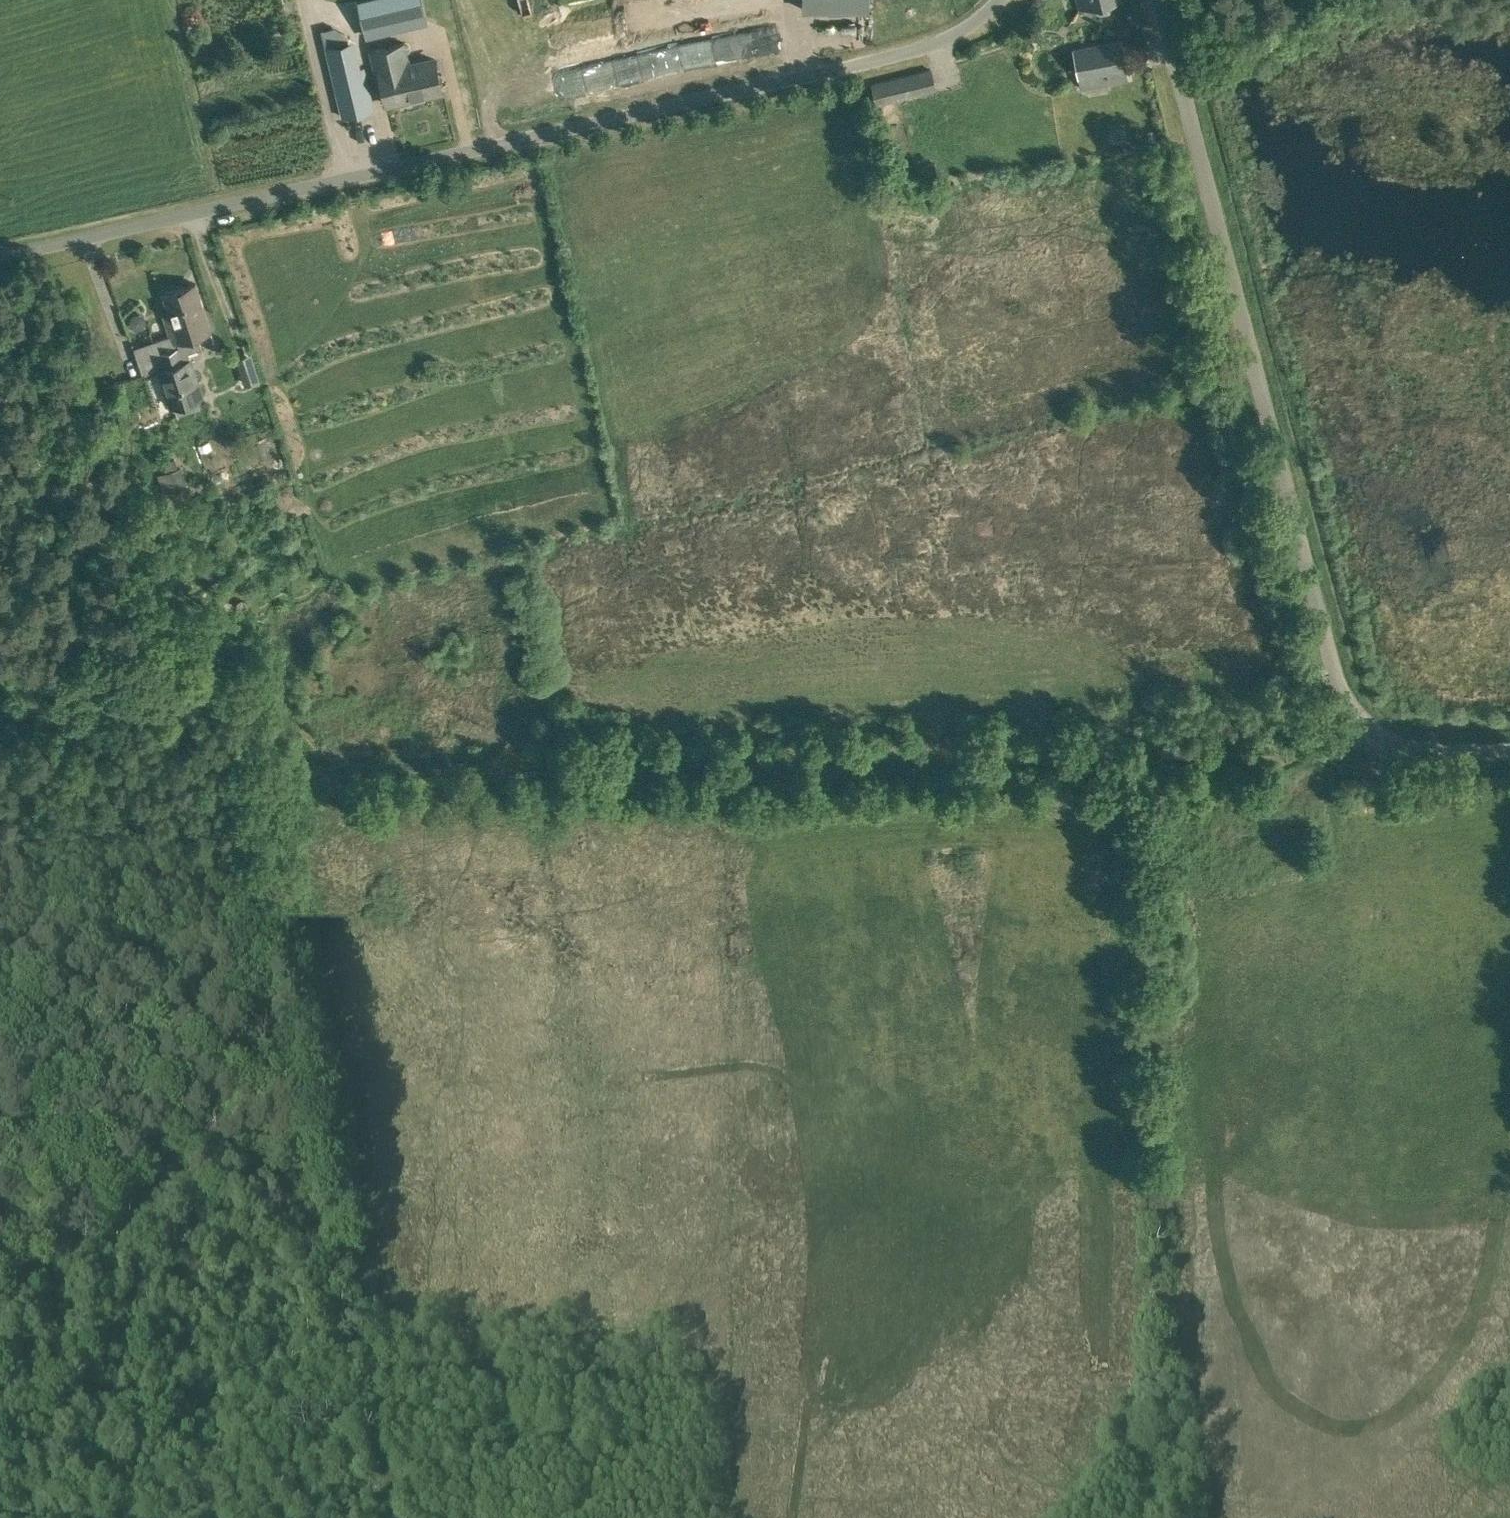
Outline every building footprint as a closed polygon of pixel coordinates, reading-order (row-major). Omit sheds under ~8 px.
[(358,1),(366,36),(412,25),(427,22),(422,0),(364,0),(358,1)] [(804,9),(868,9),(868,0),(804,0),(804,9)] [(333,27),(321,30),(325,47),(342,116),(374,108),(365,70),(355,72),(347,41),(345,34),(333,27)] [(1127,71),(1119,39),(1072,48),(1078,80),(1127,71)] [(412,96),(441,89),(434,59),(409,65),(404,42),(369,50),(377,84),(381,83),(386,104),(413,98),(412,96)] [(907,95),(939,86),(933,69),(904,77),(876,83),(880,101),(907,95)] [(169,336),(153,341),(157,354),(161,353),(166,366),(166,367),(158,369),(170,406),(202,396),(192,363),(188,351),(201,347),(197,335),(210,330),(204,311),(195,283),(163,293),(168,310),(161,312),(165,324),(169,336)] [(255,371),(243,375),(245,383),(258,379),(255,371)]
